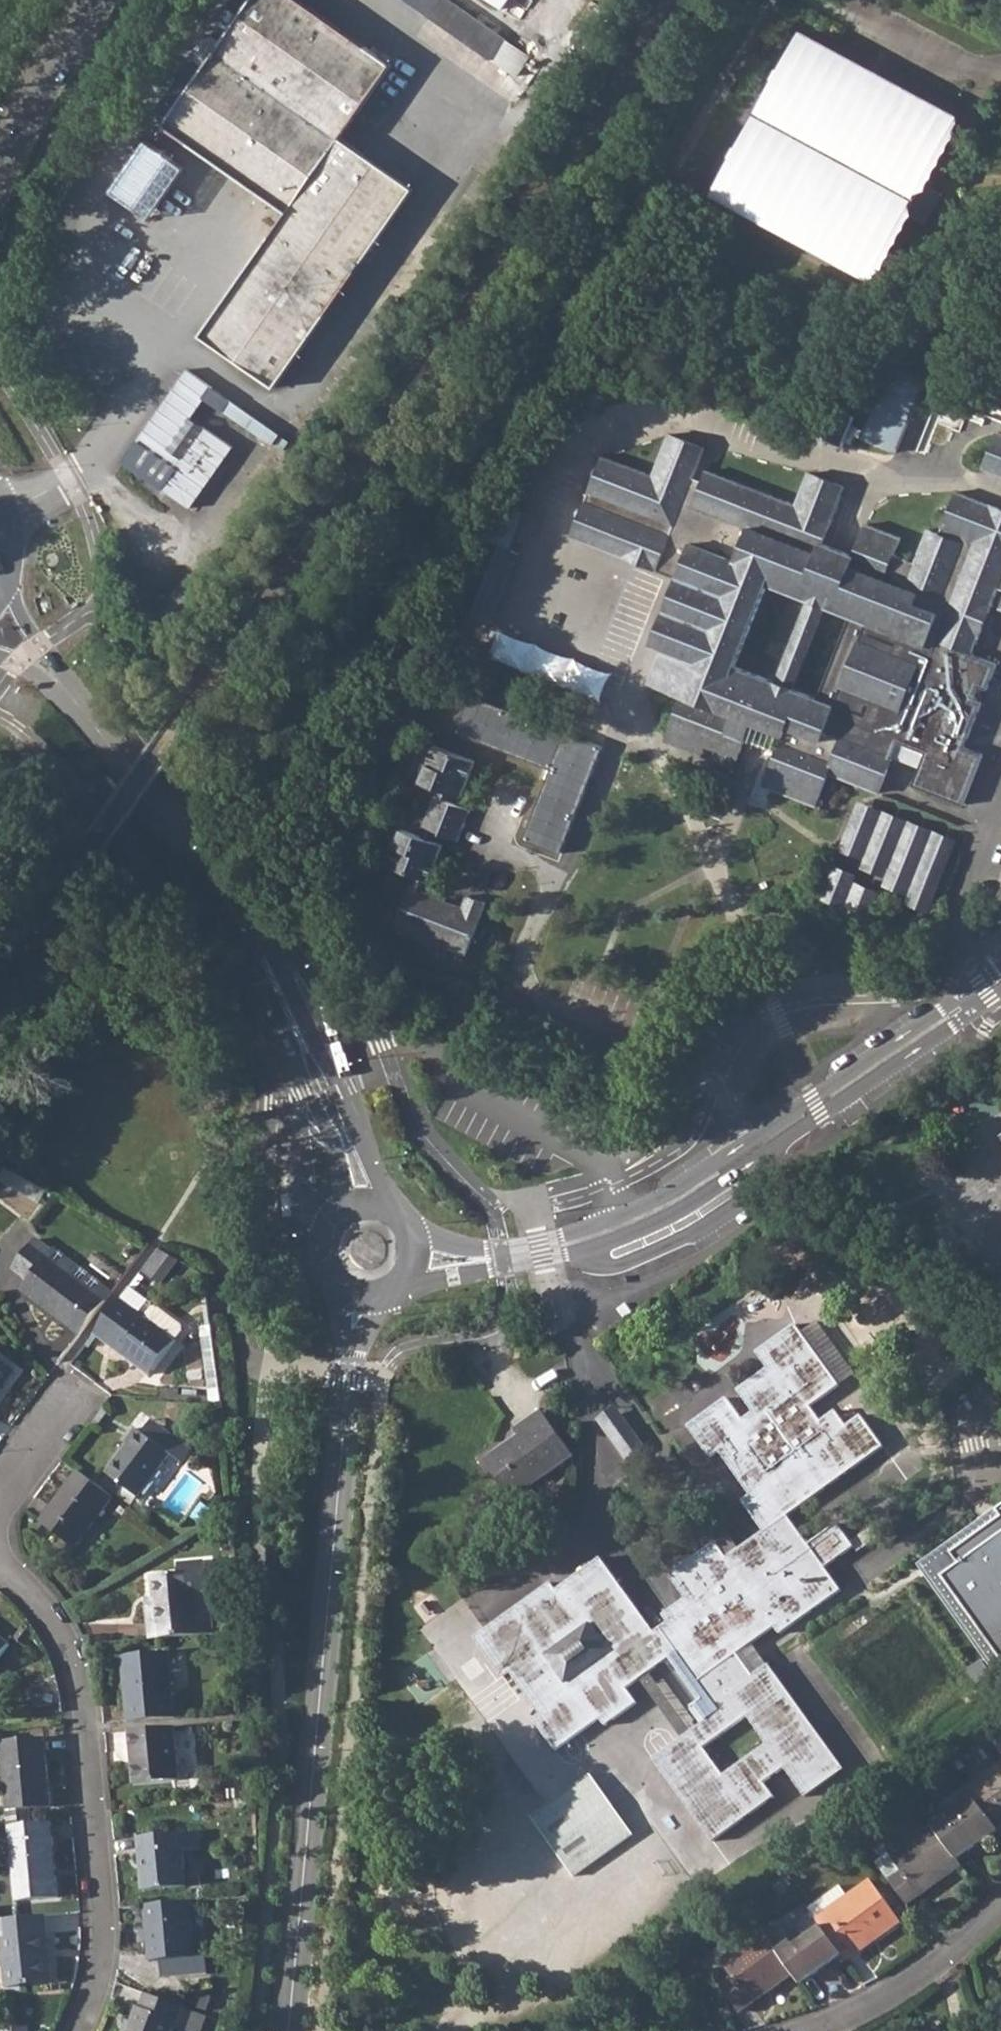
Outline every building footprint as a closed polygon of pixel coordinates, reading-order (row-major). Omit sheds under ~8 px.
[(162,125),(285,212),(199,334),(274,386),(413,188),(340,137),(391,64),(301,0),(249,0),(220,42),(211,36),(202,37),(193,50),(195,59),(203,65),(162,125)] [(490,58),(505,38),(450,0),(408,0),(490,58)] [(524,47),(533,37),(512,20),(503,30),(524,47)] [(962,117),(801,35),(722,189),(869,263),(899,204),(929,219),(944,190),(929,182),(962,117)] [(898,346),(870,418),(907,432),(935,361),(898,346)] [(211,386),(186,368),(136,439),(174,466),(159,486),(188,507),(232,446),(202,425),(181,456),(168,447),(211,386)] [(866,524),(854,553),(823,541),(845,486),(808,471),(795,504),(753,488),(706,469),(701,480),(693,477),(704,447),(668,433),(651,475),(601,455),(570,534),(676,577),(659,621),(650,643),(661,648),(648,683),(681,695),(663,739),(734,767),(746,738),(776,750),(763,784),(765,786),(768,792),(774,789),(775,790),(815,805),(828,772),(878,791),(898,741),(924,752),(911,785),(962,803),(982,753),(963,746),(980,702),(971,698),(977,685),(985,688),(996,663),(972,653),(997,588),(1000,590),(1000,510),(955,492),(939,532),(928,528),(915,562),(894,554),(901,536),(866,524)] [(606,695),(614,666),(499,633),(491,662),(606,695)] [(570,728),(468,692),(454,731),(556,767),(570,728)] [(419,780),(440,788),(449,791),(460,795),(472,760),(433,745),(419,780)] [(423,825),(425,826),(434,830),(457,839),(469,810),(446,800),(437,797),(433,796),(423,825)] [(838,861),(938,898),(961,836),(861,799),(838,861)] [(387,863),(415,874),(424,877),(427,878),(440,843),(431,839),(422,835),(401,828),(387,863)] [(833,901),(870,915),(881,886),(844,872),(833,901)] [(419,889),(410,886),(408,885),(393,926),(450,948),(462,952),(481,904),(481,901),(464,895),(459,904),(456,912),(434,903),(437,896),(419,889)] [(786,1212),(782,1219),(797,1227),(801,1219),(786,1212)] [(22,1289),(81,1333),(106,1300),(49,1256),(52,1251),(36,1239),(14,1266),(30,1279),(22,1289)] [(161,1247),(146,1272),(164,1282),(179,1258),(161,1247)] [(122,1297),(96,1331),(152,1373),(184,1329),(184,1324),(161,1307),(155,1307),(154,1302),(131,1285),(122,1297)] [(750,1494),(741,1501),(751,1516),(871,1430),(860,1414),(845,1425),(834,1410),(820,1419),(810,1405),(838,1385),(795,1324),(756,1352),(767,1367),(737,1390),(752,1411),(741,1419),(726,1398),(688,1426),(710,1456),(718,1450),(750,1494)] [(12,1368),(0,1359),(0,1384),(12,1368)] [(599,1418),(630,1459),(649,1445),(618,1404),(599,1418)] [(540,1410),(513,1429),(518,1435),(483,1460),(511,1500),(572,1456),(540,1410)] [(128,1443),(106,1472),(137,1496),(170,1453),(136,1427),(125,1441),(128,1443)] [(631,1601),(592,1630),(608,1651),(564,1682),(548,1660),(518,1683),(540,1713),(533,1719),(554,1750),(599,1717),(604,1724),(635,1702),(625,1688),(639,1677),(648,1671),(675,1650),(719,1710),(691,1730),(682,1736),(652,1757),(712,1840),(773,1796),(763,1782),(783,1767),(805,1795),(843,1768),(835,1757),(768,1664),(752,1675),(736,1652),(773,1625),(779,1632),(840,1589),(824,1566),(852,1546),(836,1523),(806,1543),(786,1515),(882,1445),(871,1430),(751,1516),(762,1530),(726,1556),(715,1542),(669,1574),(684,1598),(662,1615),(667,1622),(653,1631),(631,1601)] [(113,1497),(79,1470),(41,1520),(74,1547),(113,1497)] [(1000,1674),(1000,1503),(919,1561),(1000,1674)] [(509,1670),(518,1683),(548,1660),(545,1655),(588,1624),(592,1630),(631,1601),(599,1558),(555,1589),(550,1583),(474,1638),(501,1676),(509,1670)] [(145,1603),(148,1638),(214,1632),(213,1614),(198,1615),(196,1592),(209,1591),(206,1560),(181,1562),(182,1572),(151,1575),(153,1602),(145,1603)] [(10,1646),(0,1639),(0,1659),(10,1646)] [(124,1655),(129,1719),(174,1715),(168,1651),(124,1655)] [(174,1726),(130,1730),(134,1782),(179,1777),(174,1726)] [(45,1737),(2,1740),(8,1809),(51,1806),(45,1737)] [(967,1787),(978,1802),(997,1829),(1000,1826),(1000,1767),(992,1773),(990,1771),(967,1787)] [(589,1773),(530,1816),(574,1875),(632,1833),(589,1773)] [(947,1818),(934,1826),(957,1858),(997,1829),(978,1802),(967,1787),(945,1802),(944,1813),(947,1818)] [(52,1820),(10,1824),(17,1899),(59,1896),(52,1820)] [(934,1826),(932,1823),(877,1862),(907,1903),(962,1865),(957,1858),(934,1826)] [(182,1832),(139,1835),(144,1889),(187,1886),(182,1832)] [(828,1909),(817,1918),(822,1926),(841,1954),(847,1961),(901,1921),(873,1883),(851,1900),(840,1886),(821,1900),(828,1909)] [(190,1899),(145,1903),(150,1959),(162,1959),(184,1957),(185,1973),(208,1970),(207,1954),(195,1955),(190,1899)] [(0,1918),(0,1937),(2,1936),(7,1986),(51,1982),(46,1915),(0,1918)] [(777,1922),(764,1931),(794,1973),(801,1983),(841,1954),(822,1926),(794,1946),(777,1922)] [(794,1973),(764,1931),(723,1960),(735,1979),(722,1989),(739,2012),(794,1973)] [(146,1991),(141,2006),(139,2006),(129,2030),(172,2030),(175,2024),(176,2020),(178,2021),(184,2006),(146,1991)]
